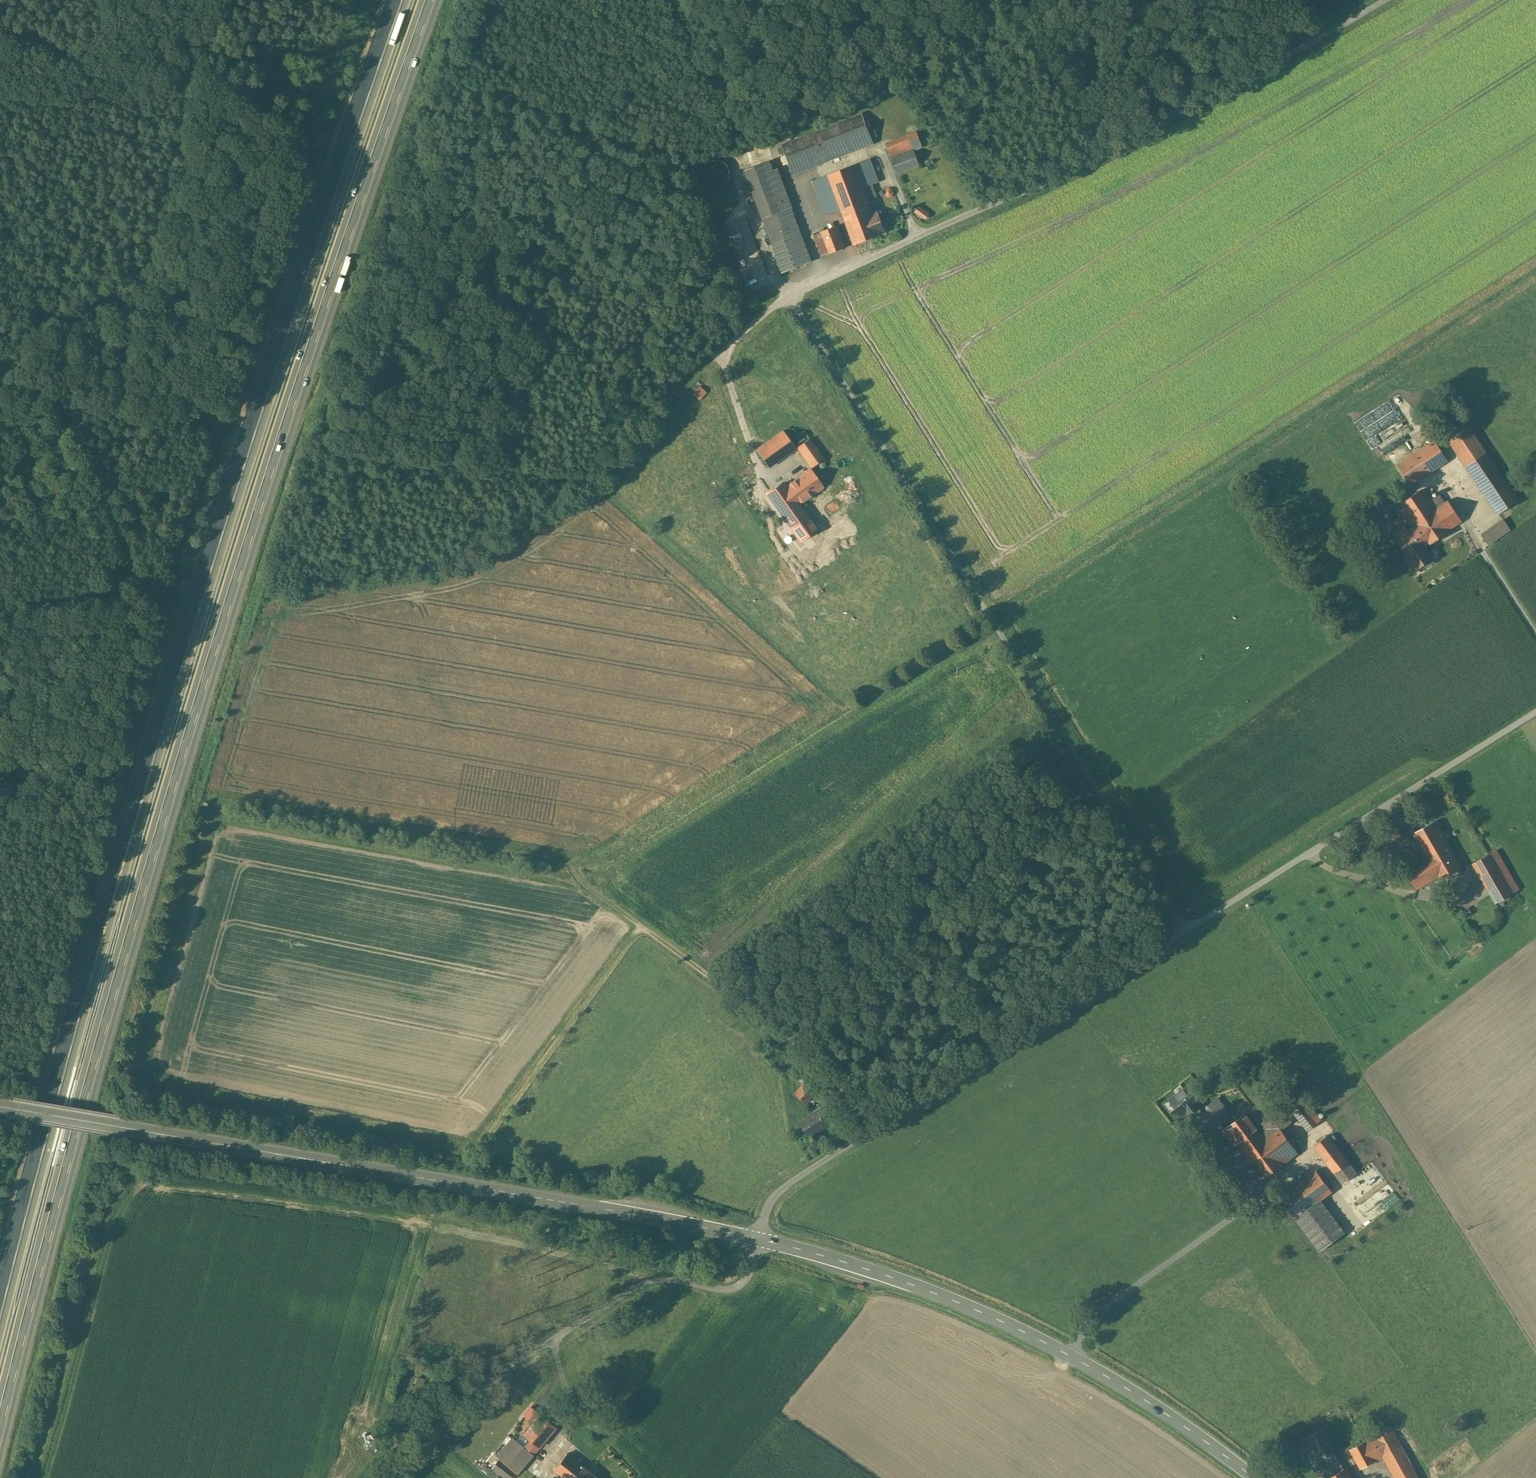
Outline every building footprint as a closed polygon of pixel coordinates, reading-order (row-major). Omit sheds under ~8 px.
[(862,114),(782,145),(792,174),(873,144),(862,114)] [(923,147),(919,136),(887,148),(897,173),(919,165),(914,150),(923,147)] [(879,233),(884,231),(880,220),(875,222),(862,188),(878,182),(869,159),(813,181),(826,215),(838,210),(836,206),(840,205),(855,245),(856,244),(854,240),(861,238),(863,242),(864,241),(864,240),(870,238),(871,239),(872,238),(871,237),(879,235),(879,233)] [(724,163),(718,160),(712,160),(707,163),(703,168),(702,174),(704,180),(708,184),(713,187),(719,186),(724,184),(728,179),(729,173),(728,167),(724,163)] [(776,202),(762,164),(744,171),(782,272),(811,261),(787,197),(776,202)] [(930,219),(934,211),(921,205),(917,213),(930,219)] [(837,227),(815,236),(822,255),(845,247),(837,227)] [(694,393),(702,400),(710,391),(702,384),(694,393)] [(1395,409),(1363,429),(1373,445),(1379,441),(1376,436),(1402,421),(1395,409)] [(1469,427),(1448,440),(1498,515),(1518,501),(1469,427)] [(783,431),(756,450),(768,468),(795,449),(783,431)] [(809,439),(797,448),(812,468),(824,459),(809,439)] [(1447,461),(1434,441),(1397,465),(1410,485),(1447,461)] [(810,469),(786,486),(798,505),(823,486),(810,469)] [(816,529),(798,505),(786,486),(783,483),(767,494),(801,541),(816,529)] [(1411,520),(1415,525),(1446,504),(1445,503),(1439,494),(1429,501),(1421,489),(1395,507),(1406,524),(1411,520)] [(1415,525),(1408,529),(1396,537),(1408,556),(1405,557),(1414,570),(1415,570),(1415,569),(1423,564),(1424,564),(1425,564),(1422,559),(1428,555),(1430,559),(1432,559),(1423,547),(1427,544),(1428,545),(1449,531),(1449,530),(1462,521),(1448,500),(1445,503),(1446,504),(1415,525)] [(844,514),(838,506),(822,517),(827,525),(844,514)] [(1511,531),(1503,520),(1481,536),(1489,547),(1511,531)] [(1392,532),(1396,537),(1408,529),(1403,525),(1392,532)] [(814,546),(823,545),(822,536),(813,537),(814,546)] [(1413,833),(1426,855),(1438,877),(1439,878),(1460,866),(1434,821),(1413,833)] [(1489,854),(1473,864),(1496,903),(1519,890),(1496,849),(1489,854)] [(1414,890),(1438,877),(1426,855),(1403,869),(1414,890)] [(854,1067),(847,1074),(853,1079),(860,1071),(854,1067)] [(817,1090),(807,1080),(795,1094),(806,1103),(817,1090)] [(1293,1084),(1280,1094),(1308,1130),(1320,1121),(1315,1114),(1293,1084)] [(1189,1086),(1171,1099),(1170,1100),(1171,1100),(1181,1114),(1182,1115),(1182,1114),(1186,1111),(1187,1112),(1187,1113),(1188,1113),(1189,1113),(1197,1106),(1197,1107),(1198,1106),(1197,1105),(1196,1104),(1200,1101),(1201,1100),(1200,1100),(1200,1099),(1190,1086),(1189,1085),(1189,1086)] [(1218,1098),(1207,1105),(1220,1122),(1230,1115),(1218,1098)] [(832,1122),(823,1107),(800,1121),(810,1136),(832,1122)] [(1265,1129),(1260,1132),(1283,1164),(1298,1153),(1282,1130),(1292,1122),(1281,1107),(1261,1123),(1265,1129)] [(1265,1177),(1283,1164),(1260,1132),(1246,1113),(1223,1130),(1229,1138),(1233,1136),(1265,1177)] [(1332,1142),(1327,1135),(1314,1145),(1343,1183),(1356,1173),(1332,1142)] [(1332,1191),(1316,1171),(1280,1198),(1320,1251),(1345,1232),(1320,1200),(1332,1191)] [(419,1376),(417,1384),(424,1386),(425,1377),(419,1376)] [(416,1408),(406,1395),(396,1402),(407,1415),(416,1408)] [(517,1473),(555,1427),(530,1406),(512,1429),(522,1438),(502,1462),(517,1473)] [(1349,1450),(1360,1469),(1383,1456),(1396,1477),(1428,1477),(1407,1441),(1400,1445),(1390,1427),(1367,1440),(1349,1450)] [(1318,1459),(1323,1456),(1333,1451),(1335,1449),(1324,1429),(1307,1437),(1318,1459)] [(1333,1451),(1323,1456),(1333,1474),(1327,1477),(1353,1477),(1346,1467),(1344,1469),(1333,1451)] [(566,1453),(553,1471),(562,1477),(598,1477),(566,1453)] [(498,1460),(492,1468),(505,1477),(511,1477),(515,1473),(498,1460)]
